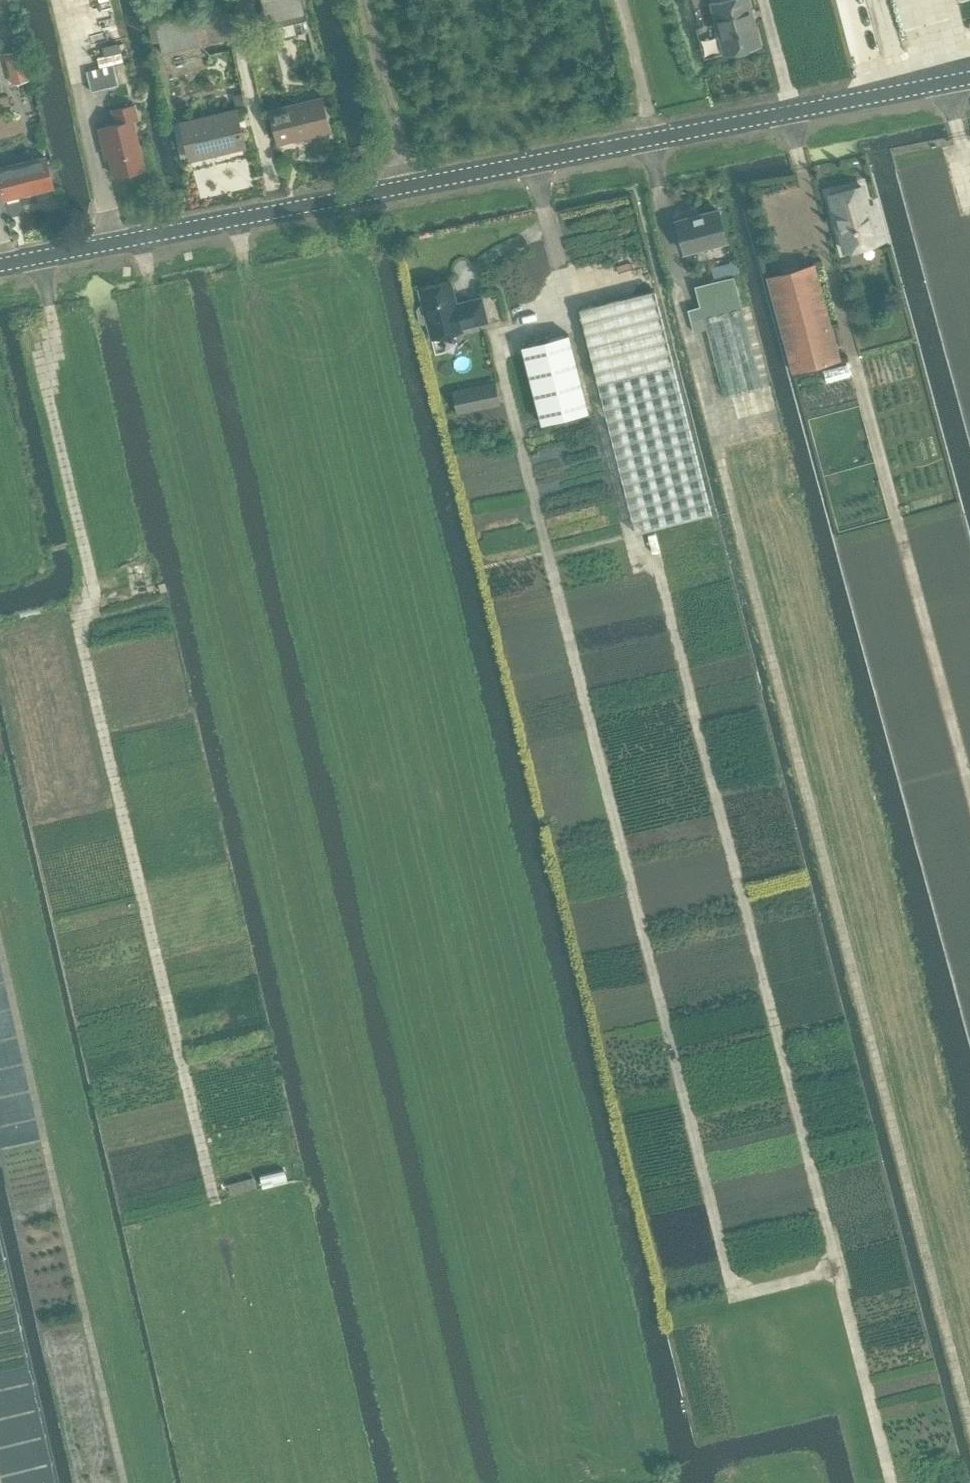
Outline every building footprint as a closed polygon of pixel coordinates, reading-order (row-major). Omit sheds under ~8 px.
[(268,27),(295,21),(298,33),(310,30),(303,0),(261,0),(268,27)] [(706,4),(720,55),(731,53),(735,56),(744,53),(747,48),(753,47),(744,15),(748,14),(745,0),(721,0),(706,4)] [(194,12),(154,21),(162,53),(201,44),(194,12)] [(20,49),(5,53),(13,84),(28,80),(20,49)] [(87,73),(92,92),(120,85),(115,66),(87,73)] [(272,111),(280,144),(331,132),(323,99),(272,111)] [(117,125),(99,129),(104,150),(108,149),(115,177),(147,169),(136,122),(141,121),(137,105),(114,111),(117,125)] [(236,109),(181,122),(188,151),(219,144),(221,152),(245,146),(236,109)] [(5,201),(55,188),(47,156),(0,169),(0,183),(5,201)] [(861,186),(830,194),(845,251),(882,241),(873,206),(867,207),(861,186)] [(676,221),(685,252),(727,241),(719,210),(676,221)] [(712,267),(715,279),(739,272),(736,261),(712,267)] [(839,358),(831,327),(813,262),(767,275),(794,372),(840,359),(839,358)] [(700,307),(688,310),(693,332),(706,329),(723,398),(764,388),(743,307),(735,276),(695,286),(700,307)] [(455,302),(450,281),(417,289),(429,338),(462,330),(461,328),(487,322),(481,296),(455,302)] [(654,290),(579,309),(598,383),(636,533),(711,514),(654,290)] [(559,329),(513,341),(534,419),(580,406),(559,329)] [(495,383),(453,391),(457,412),(499,403),(495,383)]
